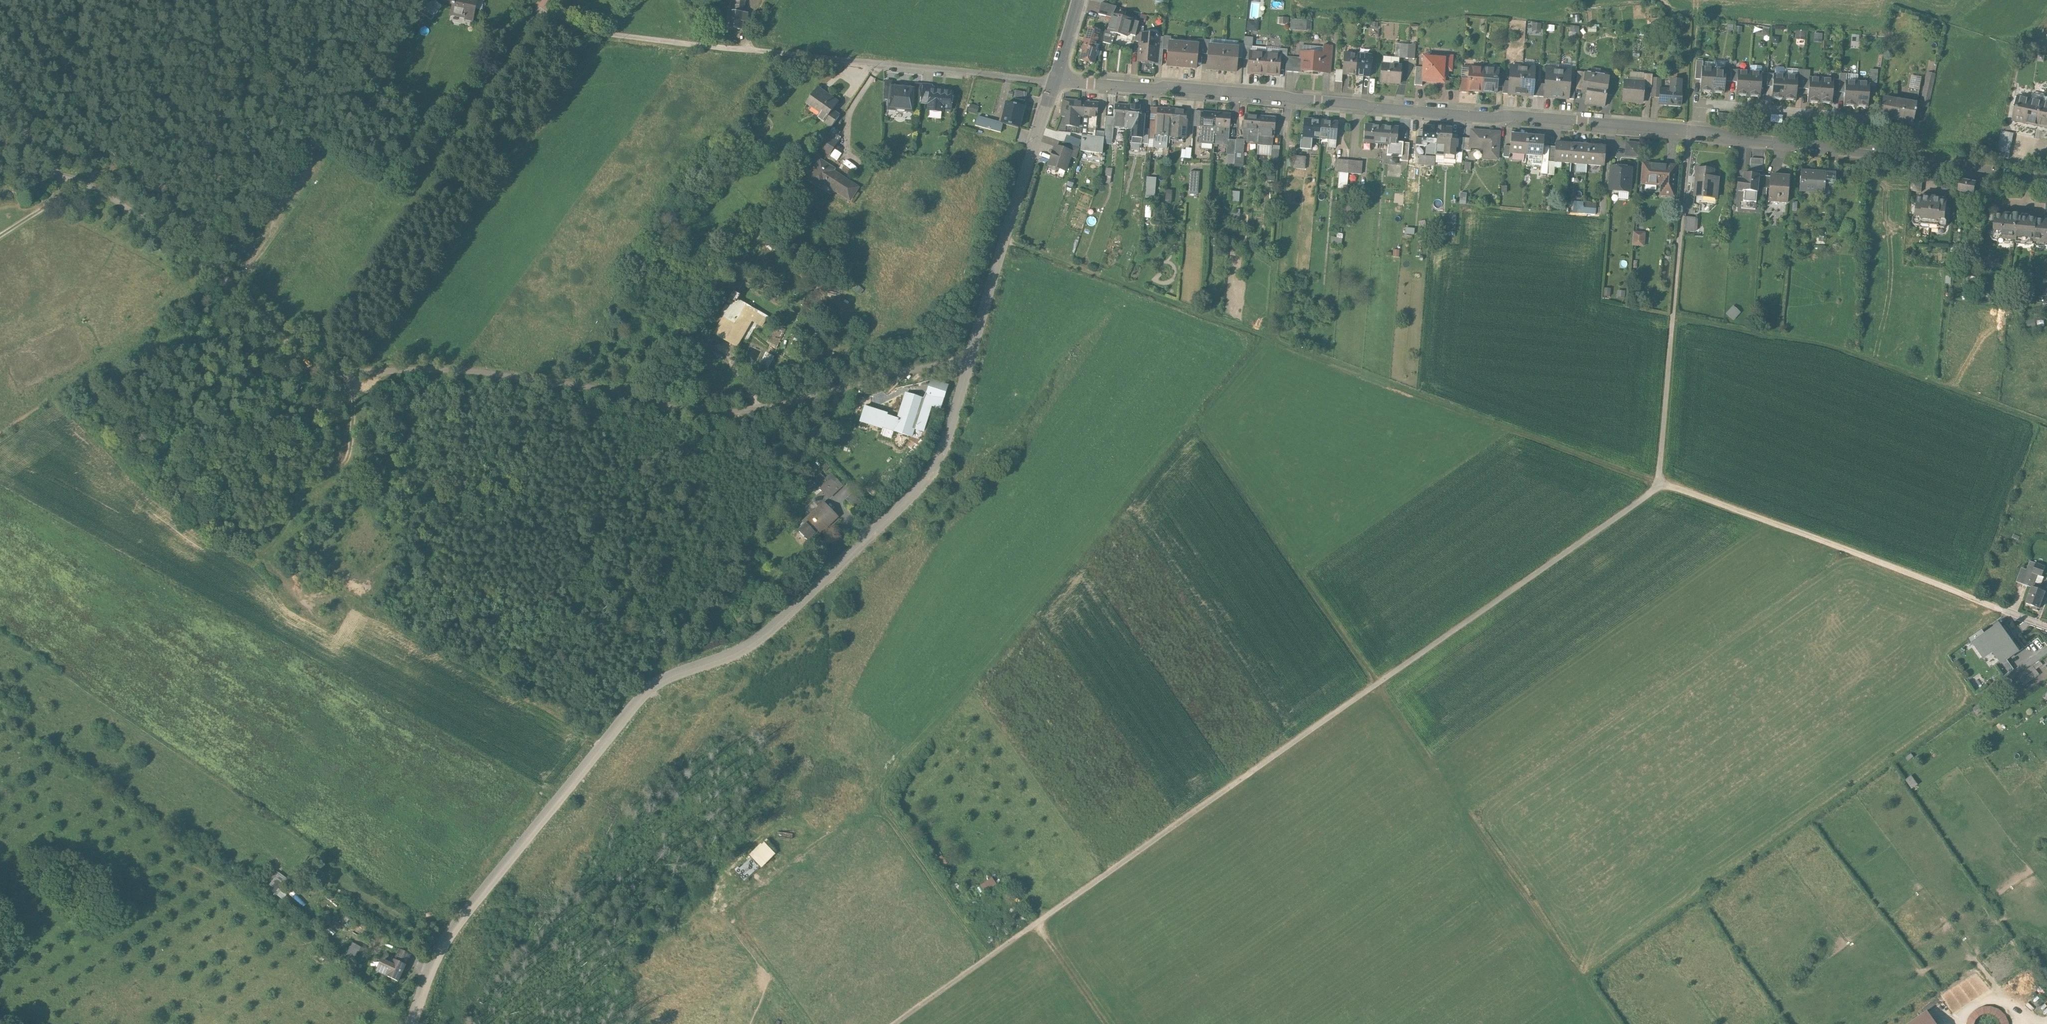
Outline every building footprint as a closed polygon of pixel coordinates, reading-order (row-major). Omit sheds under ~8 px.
[(454,5),(453,5),(451,15),(466,19),(466,18),(473,20),(478,0),(456,0),(454,5)] [(727,28),(742,30),(743,26),(746,26),(747,13),(743,13),(744,4),(746,0),(730,0),(727,28)] [(1098,19),(1113,23),(1114,19),(1116,8),(1102,4),(1098,19)] [(1118,20),(1114,19),(1113,23),(1110,32),(1115,34),(1119,35),(1120,32),(1135,37),(1139,23),(1119,18),(1118,20)] [(1258,20),(1247,19),(1246,30),(1257,31),(1258,20)] [(1307,29),(1307,19),(1290,19),(1290,29),(1307,29)] [(1090,31),(1085,47),(1094,50),(1099,34),(1090,31)] [(1112,45),(1115,34),(1110,32),(1105,31),(1101,42),(1112,45)] [(1139,61),(1148,61),(1149,36),(1140,35),(1139,61)] [(1158,36),(1149,36),(1148,61),(1156,62),(1158,36)] [(1198,41),(1198,46),(1197,56),(1209,57),(1210,47),(1210,42),(1198,41)] [(1198,46),(1169,43),(1169,50),(1167,67),(1196,70),(1197,56),(1198,46)] [(1251,45),(1239,44),(1239,49),(1238,59),(1250,60),(1251,52),(1251,45)] [(1085,47),(1081,61),(1093,64),(1097,50),(1094,50),(1085,47)] [(1239,49),(1210,47),(1209,57),(1208,71),(1236,73),(1238,59),(1239,49)] [(1328,76),(1331,50),(1300,47),(1299,58),(1298,73),(1328,76)] [(1280,54),(1279,63),(1286,63),(1287,57),(1287,51),(1280,50),(1280,54)] [(1265,53),(1251,52),(1250,60),(1249,73),(1263,74),(1265,53)] [(1280,54),(1265,53),(1263,74),(1278,75),(1279,63),(1280,54)] [(1357,56),(1344,55),(1343,71),(1342,76),(1355,77),(1357,56)] [(1371,58),(1357,56),(1355,77),(1369,78),(1371,58)] [(1445,57),(1433,56),(1432,61),(1424,60),(1423,71),(1422,81),(1438,83),(1439,80),(1443,80),(1443,76),(1447,76),(1448,71),(1451,71),(1452,60),(1444,60),(1445,57)] [(1287,57),(1286,63),(1286,72),(1298,73),(1299,58),(1287,57)] [(1702,69),(1703,69),(1704,64),(1696,63),(1695,77),(1701,78),(1702,69)] [(1400,67),(1382,65),(1381,83),(1399,85),(1400,67)] [(1484,69),(1470,67),(1468,80),(1467,91),(1482,92),(1484,69)] [(1523,68),(1511,67),(1508,94),(1520,95),(1523,68)] [(1534,69),(1523,68),(1520,95),(1532,96),(1534,69)] [(1498,70),(1484,69),(1482,92),(1496,94),(1498,70)] [(1703,69),(1702,69),(1701,78),(1700,93),(1713,94),(1714,70),(1703,69)] [(1876,84),(1877,70),(1869,69),(1869,83),(1876,84)] [(1559,71),(1546,70),(1544,97),(1556,98),(1559,71)] [(1727,71),(1714,70),(1713,94),(1725,95),(1727,71)] [(1422,84),(1423,71),(1416,71),(1415,84),(1422,84)] [(1570,72),(1559,71),(1556,98),(1568,99),(1570,72)] [(1575,91),(1582,92),(1585,74),(1578,73),(1575,91)] [(1750,74),(1737,73),(1735,97),(1748,98),(1750,74)] [(1598,75),(1595,78),(1591,77),(1591,75),(1585,74),(1582,92),(1587,93),(1585,103),(1604,105),(1608,77),(1598,75)] [(1762,75),(1750,74),(1748,98),(1760,99),(1762,86),(1762,75)] [(1936,76),(1928,74),(1920,106),(1928,108),(1936,76)] [(1630,75),(1630,83),(1642,83),(1643,76),(1630,75)] [(1653,76),(1643,76),(1642,83),(1644,84),(1643,91),(1652,92),(1653,80),(1653,76)] [(1787,77),(1773,76),(1773,86),(1772,101),(1785,102),(1787,77)] [(1799,77),(1787,77),(1785,102),(1797,103),(1798,86),(1799,77)] [(1920,80),(1911,78),(1909,90),(1917,92),(1920,80)] [(1822,80),(1810,79),(1809,87),(1808,104),(1821,105),(1822,80)] [(1653,80),(1652,92),(1659,92),(1661,93),(1662,81),(1653,80)] [(1834,81),(1822,80),(1821,105),(1832,105),(1833,92),(1834,81)] [(1669,81),(1668,93),(1661,93),(1659,92),(1658,108),(1682,110),(1683,93),(1682,92),(1682,82),(1669,81)] [(1630,83),(1624,82),(1623,105),(1642,107),(1643,91),(1644,84),(1642,83),(1630,83)] [(1857,83),(1845,83),(1844,93),(1843,108),(1856,109),(1857,83)] [(1870,84),(1857,83),(1856,109),(1868,109),(1870,84)] [(907,87),(901,87),(900,87),(892,86),(889,110),(913,112),(915,89),(907,88),(907,87)] [(838,103),(818,89),(808,103),(815,108),(822,112),(818,118),(824,123),(838,103)] [(953,93),(939,91),(937,89),(932,89),(931,97),(928,97),(927,101),(930,101),(929,111),(942,113),(943,110),(951,111),(953,93)] [(1027,94),(1017,92),(1015,98),(1026,101),(1027,94)] [(2019,98),(2012,125),(2024,128),(2031,101),(2019,98)] [(1085,102),(1063,100),(1062,116),(1067,117),(1066,126),(1077,127),(1078,116),(1083,116),(1085,102)] [(1894,122),(1897,103),(1883,100),(1880,120),(1894,122)] [(2031,101),(2024,128),(2037,131),(2044,104),(2031,101)] [(1098,103),(1085,102),(1083,116),(1089,117),(1089,120),(1097,121),(1098,103)] [(1917,107),(1897,103),(1894,122),(1914,126),(1917,107)] [(1024,109),(1007,104),(1002,124),(1003,124),(1018,129),(1024,109)] [(2037,131),(2046,133),(2046,105),(2044,104),(2037,131)] [(976,113),(977,106),(969,105),(968,112),(976,113)] [(1129,107),(1115,106),(1114,117),(1113,127),(1127,129),(1129,107)] [(1142,107),(1129,106),(1129,107),(1127,129),(1127,130),(1132,131),(1131,145),(1142,146),(1143,130),(1144,116),(1142,116),(1142,107)] [(1172,123),(1173,109),(1157,108),(1156,122),(1172,123)] [(1173,109),(1172,123),(1187,124),(1188,110),(1173,109)] [(1201,129),(1203,112),(1194,112),(1193,129),(1201,129)] [(1216,113),(1203,112),(1201,129),(1200,145),(1214,145),(1216,113)] [(1231,114),(1216,113),(1214,145),(1227,146),(1227,141),(1230,141),(1231,114)] [(1002,124),(969,115),(967,124),(1001,133),(1003,124),(1002,124)] [(1261,117),(1246,116),(1246,123),(1244,123),(1242,142),(1244,142),(1259,143),(1261,117)] [(1113,127),(1114,117),(1106,117),(1104,139),(1104,140),(1112,141),(1113,127)] [(1275,118),(1261,117),(1259,143),(1258,146),(1272,147),(1275,118)] [(1321,122),(1304,121),(1303,137),(1301,137),(1300,149),(1311,150),(1312,139),(1320,140),(1321,122)] [(1172,123),(1156,122),(1154,137),(1171,137),(1172,123)] [(1338,124),(1321,122),(1320,140),(1336,141),(1338,124)] [(1185,124),(1172,123),(1171,137),(1186,139),(1187,124),(1185,124)] [(1382,127),(1365,126),(1364,144),(1380,145),(1382,127)] [(1398,129),(1382,127),(1380,145),(1388,146),(1387,157),(1402,158),(1404,144),(1397,144),(1398,129)] [(1438,128),(1423,127),(1422,145),(1436,146),(1438,128)] [(1453,129),(1438,128),(1436,146),(1435,156),(1455,158),(1455,149),(1457,149),(1457,141),(1452,141),(1453,129)] [(1081,153),(1103,155),(1104,140),(1104,139),(1094,138),(1095,132),(1089,131),(1088,138),(1082,137),(1081,153)] [(1499,134),(1472,131),(1470,148),(1484,149),(1484,159),(1497,160),(1499,134)] [(2014,135),(2003,133),(1997,157),(2009,160),(2014,135)] [(837,142),(827,135),(818,148),(829,155),(837,142)] [(1528,136),(1511,135),(1510,147),(1510,154),(1526,155),(1528,136)] [(1544,138),(1528,136),(1526,155),(1542,157),(1544,138)] [(1236,141),(1230,141),(1227,141),(1227,146),(1226,166),(1234,167),(1236,141)] [(1242,168),(1244,142),(1242,142),(1236,141),(1234,167),(1242,168)] [(1063,143),(1061,150),(1071,154),(1070,158),(1075,160),(1079,149),(1063,143)] [(1637,144),(1626,143),(1624,158),(1636,160),(1637,144)] [(1571,164),(1572,145),(1555,144),(1554,163),(1571,164)] [(1588,146),(1572,145),(1571,164),(1586,166),(1588,146)] [(1604,148),(1588,146),(1586,166),(1603,167),(1604,148)] [(1061,150),(1054,148),(1047,167),(1049,170),(1055,172),(1059,171),(1065,173),(1070,158),(1071,154),(1061,150)] [(1289,168),(1305,169),(1306,156),(1290,155),(1289,168)] [(1433,165),(1433,156),(1418,155),(1417,164),(1433,165)] [(1750,157),(1750,169),(1762,169),(1762,157),(1750,157)] [(1360,163),(1336,158),(1333,174),(1357,178),(1360,163)] [(834,170),(820,161),(820,162),(808,180),(816,186),(831,195),(834,191),(850,201),(858,188),(833,172),(834,170)] [(1677,167),(1642,165),(1640,186),(1661,187),(1660,196),(1674,198),(1677,167)] [(1631,169),(1611,167),(1609,192),(1629,194),(1631,169)] [(1715,171),(1697,170),(1694,199),(1718,201),(1720,180),(1714,180),(1715,171)] [(1198,172),(1189,171),(1188,191),(1197,192),(1198,172)] [(1828,175),(1804,174),(1802,195),(1826,196),(1828,175)] [(1759,176),(1744,175),(1743,184),(1737,183),(1736,192),(1757,194),(1759,176)] [(1791,178),(1771,176),(1769,200),(1789,202),(1791,178)] [(1158,179),(1147,178),(1145,201),(1157,202),(1158,179)] [(1923,192),(1924,179),(1913,178),(1912,191),(1923,192)] [(1953,184),(1943,182),(1942,195),(1952,196),(1953,184)] [(1976,186),(1962,183),(1960,194),(1967,195),(1966,198),(1975,200),(1974,203),(1983,204),(1985,192),(1975,190),(1976,186)] [(1948,200),(1918,197),(1915,227),(1944,230),(1948,200)] [(1991,210),(1999,211),(2001,198),(1993,197),(1991,210)] [(1575,200),(1573,211),(1594,214),(1596,203),(1575,200)] [(2035,221),(1997,216),(1994,239),(2032,244),(2035,221)] [(1699,221),(1688,220),(1687,234),(1697,235),(1699,221)] [(2035,221),(2032,244),(2046,246),(2046,223),(2035,221)] [(1645,236),(1633,235),(1632,248),(1643,249),(1645,236)] [(756,312),(734,300),(715,333),(737,345),(756,312)] [(746,358),(768,368),(774,356),(751,346),(746,358)] [(906,394),(898,420),(887,416),(887,415),(875,411),(872,410),(868,423),(883,428),(894,432),(894,431),(911,437),(919,414),(921,415),(926,401),(906,394)] [(830,475),(826,478),(822,473),(813,482),(829,499),(841,488),(831,478),(832,477),(830,475)] [(824,504),(797,530),(811,544),(824,531),(823,530),(836,517),(824,504)] [(2017,584),(2027,588),(2032,576),(2042,579),(2046,569),(2031,563),(2028,573),(2022,571),(2017,584)] [(2044,593),(2031,589),(2024,606),(2037,611),(2044,593)] [(2020,656),(2002,630),(1974,650),(1984,664),(1986,662),(1992,671),(1998,667),(1999,668),(2000,670),(2009,663),(2020,656)] [(2046,672),(2038,661),(2017,676),(2025,687),(2046,672)] [(1999,668),(1998,669),(2003,677),(2014,670),(2009,663),(2000,670),(1999,668)] [(987,871),(975,879),(978,884),(990,876),(987,871)] [(993,879),(981,887),(985,894),(998,886),(993,879)] [(406,966),(396,961),(393,967),(383,962),(378,973),(388,977),(388,978),(398,982),(406,966)] [(2040,985),(2035,989),(2046,1002),(2046,992),(2040,985)] [(2007,1007),(1967,1009),(1967,1023),(2008,1023),(2007,1007)] [(1927,1008),(1905,1023),(1938,1023),(1927,1008)]
